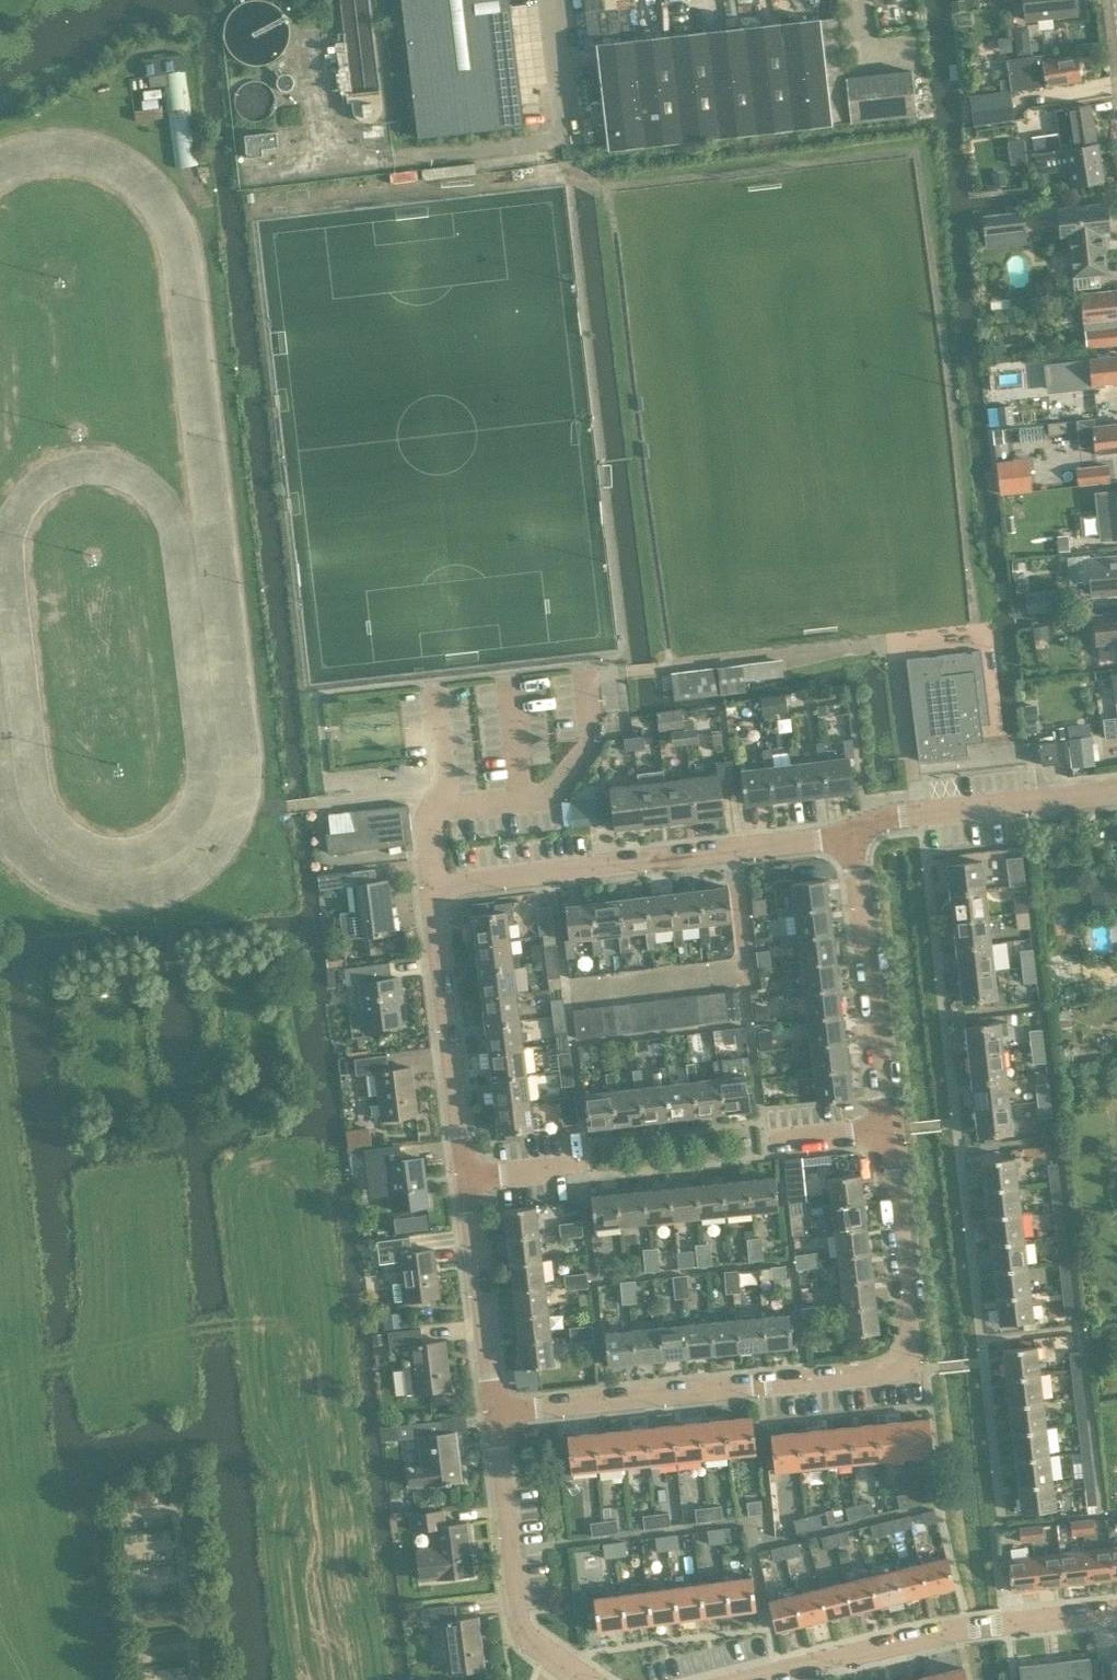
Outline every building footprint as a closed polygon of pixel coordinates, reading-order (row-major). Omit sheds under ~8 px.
[(419,136),(524,125),(510,0),(404,0),(419,136)] [(1026,20),(1077,14),(1076,0),(1024,0),(1026,20)] [(820,19),(819,19),(597,43),(609,148),(831,124),(820,19)] [(1032,53),(1029,26),(1013,28),(1017,55),(1032,53)] [(1011,91),(1028,88),(1080,80),(1077,56),(1044,61),(1043,54),(1007,60),(1011,91)] [(164,74),(175,168),(198,165),(186,71),(164,74)] [(852,122),(917,114),(912,71),(847,78),(852,122)] [(975,124),(1014,118),(1010,91),(971,97),(975,124)] [(1055,111),(1058,132),(1032,137),(1033,149),(1048,146),(1096,139),(1091,105),(1055,111)] [(244,134),(247,156),(263,154),(262,148),(278,146),(276,130),(244,134)] [(1067,149),(1037,154),(1040,174),(1070,169),(1072,185),(1103,181),(1097,144),(1067,148),(1067,149)] [(991,173),(993,187),(1005,186),(1003,172),(991,173)] [(1106,203),(1058,208),(1061,236),(1067,235),(1072,277),(1107,273),(1102,231),(1109,230),(1106,203)] [(1023,212),(983,216),(985,234),(1025,229),(1023,212)] [(1116,344),(1116,318),(1114,291),(1080,295),(1085,347),(1116,344)] [(1023,298),(1024,310),(1035,309),(1035,297),(1023,298)] [(1116,382),(1116,356),(1089,359),(1090,367),(1084,368),(1086,378),(1091,378),(1092,385),(1116,382)] [(996,408),(998,426),(1013,424),(1011,407),(996,408)] [(1116,453),(1116,424),(1094,427),(1093,419),(1077,421),(1080,447),(1096,446),(1097,455),(1116,453)] [(1028,458),(997,462),(1000,494),(1032,491),(1028,458)] [(1079,484),(1109,481),(1107,466),(1077,469),(1079,484)] [(1112,538),(1116,538),(1116,492),(1107,493),(1112,538)] [(1090,561),(1089,555),(1067,557),(1070,586),(1090,583),(1091,595),(1116,593),(1116,558),(1090,561)] [(1017,613),(1053,611),(1052,592),(1025,593),(1025,602),(1016,603),(1017,613)] [(1115,612),(1115,614),(1093,616),(1097,645),(1116,643),(1116,612),(1115,612)] [(911,707),(923,705),(925,719),(913,720),(918,761),(967,754),(966,744),(983,742),(981,725),(990,724),(980,650),(970,651),(971,653),(965,654),(965,652),(936,656),(905,660),(911,707)] [(781,661),(672,674),(675,698),(744,690),(743,679),(783,674),(781,661)] [(1095,679),(1109,677),(1107,669),(1094,671),(1095,679)] [(788,712),(788,711),(786,696),(785,693),(783,694),(773,695),(768,696),(760,697),(761,701),(762,711),(762,716),(788,712)] [(682,723),(686,745),(698,743),(696,728),(694,728),(692,718),(682,719),(682,723)] [(1103,720),(1105,738),(1116,737),(1116,719),(1103,720)] [(674,746),(686,745),(682,723),(674,724),(674,730),(671,731),(674,746)] [(712,734),(713,746),(723,745),(722,732),(712,734)] [(633,737),(634,749),(644,748),(643,735),(633,737)] [(1093,763),(1090,736),(1068,739),(1071,765),(1093,763)] [(624,750),(634,749),(633,737),(622,738),(624,750)] [(824,760),(829,794),(854,791),(850,757),(855,757),(852,738),(844,739),(846,758),(828,760),(824,760)] [(796,764),(801,798),(829,794),(824,760),(828,760),(826,742),(817,743),(819,761),(801,763),(796,764)] [(1058,763),(1056,742),(1040,743),(1042,765),(1058,763)] [(770,768),(774,801),(801,798),(796,764),(801,763),(798,745),(790,746),(792,764),(774,767),(770,768)] [(744,804),(745,804),(774,801),(770,768),(774,767),(771,749),(763,750),(765,768),(741,771),(744,804)] [(690,777),(695,819),(724,816),(721,794),(736,792),(732,762),(717,764),(718,774),(690,777)] [(638,773),(643,824),(669,822),(664,780),(663,770),(638,773)] [(614,828),(643,824),(638,773),(637,773),(638,783),(610,787),(614,828)] [(664,780),(669,822),(695,819),(690,777),(664,780)] [(355,811),(357,830),(327,833),(330,853),(414,844),(409,805),(355,811)] [(596,821),(595,809),(572,811),(573,823),(596,821)] [(1010,886),(1024,884),(1021,857),(1006,859),(1010,886)] [(947,866),(950,893),(984,889),(981,861),(947,866)] [(375,869),(351,871),(318,875),(320,888),(358,884),(364,936),(395,933),(389,880),(377,882),(375,869)] [(791,889),(793,906),(794,910),(829,905),(826,879),(791,883),(791,879),(773,881),(774,891),(791,889)] [(1089,883),(1093,909),(1116,906),(1112,879),(1089,883)] [(703,923),(699,924),(701,942),(710,941),(708,922),(731,920),(727,886),(699,890),(703,923)] [(950,893),(953,920),(987,916),(984,889),(950,893)] [(676,926),(672,927),(674,945),(683,944),(681,925),(699,923),(699,924),(703,923),(699,890),(672,893),(676,926)] [(649,929),(645,930),(647,948),(656,947),(654,929),(672,926),(672,927),(676,926),(672,893),(645,896),(649,929)] [(1013,896),(1015,912),(1027,911),(1025,894),(1013,896)] [(622,932),(618,933),(620,951),(629,950),(627,932),(645,930),(649,929),(645,896),(618,899),(622,932)] [(596,936),(591,936),(593,955),(602,954),(600,935),(618,933),(622,932),(618,899),(592,903),(596,936)] [(476,943),(510,939),(508,924),(515,923),(512,901),(494,904),(495,912),(472,915),(476,943)] [(569,939),(565,940),(567,958),(575,957),(572,938),(591,936),(596,936),(592,903),(565,906),(569,939)] [(797,933),(796,933),(797,937),(832,932),(829,905),(794,910),(793,906),(776,908),(777,917),(794,915),(797,933)] [(539,935),(542,935),(555,933),(552,906),(536,908),(539,935)] [(1017,929),(1029,928),(1027,911),(1015,912),(1017,929)] [(953,920),(956,947),(991,943),(987,916),(953,920)] [(798,942),(800,960),(800,964),(835,960),(832,932),(797,937),(796,933),(779,935),(780,944),(798,942)] [(542,935),(546,961),(559,960),(555,933),(542,935)] [(479,970),(513,966),(510,939),(476,943),(479,970)] [(956,947),(960,974),(994,970),(991,943),(956,947)] [(1020,950),(1021,967),(1034,965),(1032,949),(1020,950)] [(546,962),(549,988),(562,987),(559,960),(546,962)] [(803,987),(804,991),(839,988),(835,960),(800,964),(800,960),(783,963),(784,971),(801,969),(803,987)] [(362,1012),(359,1012),(361,1029),(401,1025),(398,997),(403,996),(401,977),(392,978),(390,963),(345,969),(347,985),(359,984),(362,1012)] [(1023,983),(1036,982),(1034,965),(1021,967),(1023,983)] [(479,970),(483,997),(517,993),(513,966),(479,970)] [(963,1002),(986,999),(987,1007),(1005,1005),(1003,984),(996,984),(994,970),(960,974),(963,1002)] [(550,999),(552,1015),(566,1014),(562,987),(549,988),(547,989),(548,1000),(550,999)] [(804,997),(806,1014),(807,1019),(842,1015),(839,988),(804,991),(803,987),(786,989),(787,999),(804,997)] [(750,990),(751,998),(758,997),(758,989),(750,990)] [(726,991),(730,1019),(744,1017),(741,990),(726,991)] [(713,993),(716,1020),(730,1019),(726,991),(713,993)] [(483,997),(486,1024),(520,1019),(517,993),(483,997)] [(699,994),(702,1022),(716,1020),(713,993),(699,994)] [(685,996),(688,1023),(702,1022),(699,994),(685,996)] [(671,998),(674,1025),(688,1023),(685,996),(671,998)] [(657,999),(660,1027),(674,1025),(671,998),(657,999)] [(644,1001),(647,1028),(660,1027),(657,999),(644,1001)] [(630,1003),(633,1030),(647,1028),(644,1001),(630,1003)] [(616,1004),(619,1032),(633,1030),(630,1003),(616,1004)] [(602,1006),(605,1033),(619,1032),(616,1004),(602,1006)] [(588,1007),(591,1035),(605,1033),(602,1006),(588,1007)] [(574,1009),(577,1036),(591,1035),(588,1007),(574,1009)] [(1056,1010),(1059,1029),(1071,1028),(1070,1009),(1056,1010)] [(552,1015),(555,1042),(569,1041),(566,1014),(552,1015)] [(808,1024),(810,1041),(810,1045),(845,1041),(842,1015),(807,1019),(806,1014),(789,1016),(790,1026),(808,1024)] [(486,1024),(489,1051),(499,1050),(523,1047),(520,1019),(486,1024)] [(966,1026),(969,1054),(1003,1050),(1002,1035),(1009,1034),(1008,1021),(966,1026)] [(745,1027),(722,1029),(724,1043),(746,1041),(745,1027)] [(1028,1030),(1030,1047),(1043,1045),(1041,1029),(1028,1030)] [(771,1031),(758,1032),(760,1051),(771,1050),(771,1047),(772,1047),(771,1031)] [(555,1042),(559,1070),(572,1068),(569,1041),(555,1042)] [(811,1050),(813,1068),(814,1073),(848,1069),(845,1041),(810,1045),(810,1041),(793,1043),(794,1052),(811,1050)] [(1032,1064),(1045,1063),(1043,1045),(1030,1047),(1032,1064)] [(489,1051),(493,1078),(527,1074),(523,1047),(499,1050),(489,1051)] [(969,1054),(972,1081),(1007,1077),(1003,1050),(969,1054)] [(382,1119),(417,1115),(411,1067),(388,1070),(386,1054),(354,1058),(356,1074),(376,1072),(382,1119)] [(720,1076),(724,1111),(751,1108),(747,1073),(751,1073),(749,1056),(741,1057),(743,1073),(725,1076),(720,1076)] [(340,1060),(342,1071),(352,1071),(351,1059),(340,1060)] [(693,1080),(697,1115),(724,1111),(720,1076),(725,1076),(723,1059),(714,1060),(716,1077),(697,1079),(693,1080)] [(666,1083),(670,1118),(697,1115),(693,1080),(697,1079),(695,1063),(687,1064),(689,1081),(671,1083),(666,1083)] [(639,1087),(643,1121),(670,1118),(666,1083),(671,1083),(669,1066),(660,1067),(662,1084),(644,1086),(639,1087)] [(559,1070),(562,1096),(575,1094),(572,1068),(559,1070)] [(852,1096),(848,1069),(814,1073),(813,1068),(796,1070),(797,1080),(814,1078),(817,1100),(852,1096)] [(613,1090),(617,1125),(643,1121),(639,1087),(644,1086),(642,1069),(632,1071),(634,1087),(617,1090),(613,1090)] [(585,1093),(589,1128),(617,1125),(613,1090),(617,1090),(615,1073),(607,1074),(609,1090),(585,1093)] [(493,1078),(496,1104),(530,1100),(527,1074),(493,1078)] [(972,1081),(975,1108),(1010,1104),(1007,1077),(972,1081)] [(1035,1085),(1037,1101),(1049,1100),(1047,1083),(1035,1085)] [(560,1096),(563,1123),(579,1121),(575,1094),(562,1096),(560,1096)] [(534,1127),(533,1127),(539,1126),(538,1115),(532,1116),(530,1100),(496,1104),(499,1132),(534,1127)] [(1039,1118),(1051,1117),(1049,1100),(1037,1101),(1039,1118)] [(1013,1132),(1010,1104),(975,1108),(979,1136),(1013,1132)] [(393,1209),(428,1204),(423,1158),(400,1161),(398,1145),(365,1149),(367,1165),(387,1163),(393,1209)] [(983,1162),(986,1188),(1020,1184),(1017,1158),(983,1162)] [(1047,1163),(1049,1180),(1058,1179),(1056,1163),(1047,1163)] [(828,1178),(831,1204),(864,1199),(862,1175),(828,1178)] [(747,1179),(751,1213),(779,1210),(775,1176),(747,1179)] [(720,1182),(724,1215),(751,1213),(747,1179),(720,1182)] [(1049,1180),(1052,1208),(1062,1207),(1058,1179),(1049,1180)] [(693,1184),(696,1218),(724,1215),(720,1182),(693,1184)] [(666,1187),(670,1221),(696,1218),(693,1184),(666,1187)] [(986,1188),(989,1215),(1023,1212),(1020,1184),(986,1188)] [(641,1190),(644,1224),(670,1221),(666,1187),(641,1190)] [(616,1192),(619,1226),(644,1224),(641,1190),(616,1192)] [(591,1195),(594,1229),(619,1226),(616,1192),(591,1195)] [(831,1204),(834,1230),(868,1226),(864,1199),(831,1204)] [(800,1202),(801,1216),(812,1214),(811,1200),(800,1202)] [(789,1203),(791,1217),(801,1216),(800,1202),(789,1203)] [(504,1211),(507,1237),(539,1233),(536,1207),(504,1211)] [(1052,1208),(1055,1233),(1065,1232),(1062,1207),(1052,1208)] [(394,1216),(395,1231),(428,1226),(426,1212),(394,1216)] [(989,1215),(992,1241),(1026,1237),(1023,1212),(989,1215)] [(570,1222),(571,1237),(582,1236),(580,1221),(570,1222)] [(560,1238),(571,1237),(570,1222),(559,1223),(560,1238)] [(834,1230),(837,1255),(870,1250),(868,1226),(834,1230)] [(1055,1233),(1058,1263),(1068,1262),(1065,1232),(1055,1233)] [(507,1237),(510,1262),(542,1258),(539,1233),(507,1237)] [(404,1302),(440,1298),(434,1251),(412,1253),(410,1237),(376,1241),(379,1263),(399,1261),(404,1302)] [(746,1238),(747,1250),(763,1248),(762,1237),(746,1238)] [(992,1241),(995,1271),(1029,1266),(1026,1237),(992,1241)] [(695,1244),(696,1255),(711,1254),(710,1243),(695,1244)] [(770,1247),(770,1259),(786,1257),(785,1246),(770,1247)] [(642,1249),(643,1260),(659,1259),(658,1247),(642,1249)] [(747,1250),(749,1261),(764,1259),(763,1248),(747,1250)] [(837,1255),(840,1281),(874,1277),(870,1250),(837,1255)] [(806,1253),(808,1268),(819,1267),(817,1252),(806,1253)] [(795,1255),(796,1269),(808,1268),(806,1253),(795,1255)] [(696,1255),(697,1266),(712,1265),(711,1254),(696,1255)] [(510,1262),(513,1287),(545,1284),(542,1258),(510,1262)] [(643,1260),(644,1272),(660,1270),(659,1259),(643,1260)] [(597,1264),(599,1276),(617,1274),(616,1262),(597,1264)] [(774,1288),(790,1287),(788,1277),(786,1277),(785,1264),(757,1267),(758,1280),(768,1279),(768,1276),(772,1276),(772,1279),(773,1279),(774,1288)] [(995,1271),(998,1297),(1032,1294),(1029,1266),(995,1271)] [(723,1271),(724,1282),(739,1281),(739,1269),(723,1271)] [(565,1290),(576,1289),(587,1287),(585,1273),(564,1275),(565,1290)] [(672,1276),(673,1287),(688,1286),(687,1274),(672,1276)] [(840,1281),(844,1308),(877,1305),(874,1277),(840,1281)] [(620,1281),(621,1293),(622,1305),(637,1303),(635,1279),(620,1281)] [(740,1292),(739,1281),(724,1282),(725,1294),(740,1292)] [(513,1287),(516,1316),(549,1314),(545,1284),(513,1287)] [(689,1297),(688,1286),(673,1287),(675,1299),(689,1297)] [(1065,1316),(1075,1315),(1071,1290),(1062,1291),(1065,1316)] [(578,1295),(580,1307),(590,1306),(588,1293),(578,1295)] [(1035,1321),(1032,1294),(998,1297),(1001,1325),(1035,1321)] [(812,1306),(814,1321),(825,1319),(824,1304),(812,1306)] [(880,1332),(877,1305),(844,1308),(847,1336),(880,1332)] [(801,1307),(802,1322),(814,1321),(812,1306),(801,1307)] [(764,1315),(768,1349),(794,1346),(790,1313),(764,1315)] [(516,1316),(519,1343),(551,1339),(549,1314),(516,1316)] [(736,1318),(740,1352),(768,1349),(764,1315),(736,1318)] [(711,1321),(715,1354),(740,1352),(736,1318),(711,1321)] [(684,1324),(689,1357),(715,1354),(711,1321),(684,1324)] [(658,1326),(663,1360),(689,1357),(684,1324),(658,1326)] [(580,1326),(581,1341),(592,1340),(591,1325),(580,1326)] [(570,1342),(581,1341),(580,1326),(570,1327),(570,1342)] [(631,1329),(635,1363),(663,1360),(658,1326),(631,1329)] [(407,1394),(415,1393),(451,1388),(445,1342),(423,1345),(421,1329),(388,1333),(390,1349),(394,1348),(402,1354),(407,1394)] [(608,1365),(635,1363),(631,1329),(605,1332),(608,1365)] [(371,1333),(372,1346),(384,1344),(383,1332),(371,1333)] [(554,1364),(551,1339),(519,1343),(522,1368),(554,1364)] [(1004,1351),(1007,1377),(1041,1373),(1038,1346),(1004,1351)] [(1071,1369),(1081,1369),(1079,1351),(1068,1352),(1071,1369)] [(1007,1377),(1010,1402),(1044,1399),(1041,1373),(1007,1377)] [(1074,1396),(1084,1396),(1082,1378),(1072,1380),(1074,1396)] [(1010,1402),(1013,1430),(1048,1425),(1044,1399),(1010,1402)] [(1077,1424),(1087,1423),(1085,1405),(1075,1406),(1077,1424)] [(724,1419),(729,1455),(755,1452),(751,1417),(724,1419)] [(697,1422),(702,1458),(729,1455),(724,1419),(697,1422)] [(904,1421),(910,1456),(932,1454),(929,1419),(904,1421)] [(412,1486),(462,1480),(456,1432),(443,1434),(441,1420),(397,1425),(399,1440),(419,1437),(422,1466),(410,1467),(412,1486)] [(878,1424),(881,1459),(910,1456),(904,1421),(878,1424)] [(672,1425),(675,1460),(702,1458),(697,1422),(672,1425)] [(851,1427),(855,1462),(881,1459),(878,1424),(851,1427)] [(646,1428),(649,1463),(675,1460),(672,1425),(646,1428)] [(1013,1430),(1016,1457),(1051,1452),(1048,1425),(1013,1430)] [(822,1430),(827,1465),(855,1462),(851,1427),(822,1430)] [(620,1431),(623,1466),(649,1463),(646,1428),(620,1431)] [(797,1432),(801,1467),(827,1465),(822,1430),(797,1432)] [(594,1433),(598,1469),(623,1466),(620,1431),(594,1433)] [(776,1470),(801,1467),(797,1432),(772,1435),(776,1470)] [(571,1472),(598,1469),(594,1433),(567,1436),(571,1472)] [(1080,1450),(1090,1449),(1088,1433),(1078,1433),(1080,1450)] [(1016,1457),(1020,1485),(1054,1482),(1051,1452),(1016,1457)] [(1082,1460),(1083,1478),(1094,1477),(1092,1459),(1082,1460)] [(1086,1505),(1097,1504),(1094,1477),(1083,1478),(1086,1505)] [(1057,1509),(1054,1482),(1020,1485),(1023,1513),(1057,1509)] [(910,1492),(913,1504),(925,1501),(923,1488),(910,1492)] [(897,1495),(899,1507),(913,1504),(910,1492),(897,1495)] [(883,1498),(864,1503),(867,1515),(885,1511),(883,1498)] [(747,1502),(748,1515),(762,1513),(760,1500),(747,1502)] [(848,1520),(867,1515),(864,1503),(845,1507),(848,1520)] [(708,1507),(710,1520),(723,1518),(721,1506),(708,1507)] [(695,1509),(697,1522),(710,1520),(708,1507),(695,1509)] [(825,1512),(828,1525),(844,1521),(842,1509),(832,1510),(825,1512)] [(914,1534),(939,1529),(933,1509),(910,1515),(914,1534)] [(432,1528),(436,1562),(418,1565),(419,1580),(473,1573),(467,1523),(445,1526),(443,1510),(410,1514),(412,1530),(432,1528)] [(656,1514),(657,1527),(670,1525),(669,1512),(656,1514)] [(642,1515),(644,1529),(657,1527),(656,1514),(642,1515)] [(806,1517),(809,1530),(822,1527),(819,1514),(806,1517)] [(794,1520),(797,1533),(809,1530),(806,1517),(794,1520)] [(883,1522),(886,1534),(899,1531),(896,1518),(883,1522)] [(604,1521),(605,1534),(619,1532),(617,1519),(604,1521)] [(1094,1533),(1092,1519),(1070,1521),(1072,1536),(1094,1533)] [(590,1522),(592,1536),(605,1534),(604,1521),(590,1522)] [(873,1537),(886,1534),(883,1522),(871,1525),(873,1537)] [(1043,1540),(1042,1525),(1019,1527),(1021,1542),(1043,1540)] [(718,1529),(720,1543),(731,1542),(730,1527),(718,1529)] [(708,1544),(720,1543),(718,1529),(707,1530),(708,1544)] [(833,1534),(836,1546),(849,1543),(847,1531),(833,1534)] [(665,1536),(667,1550),(679,1548),(677,1534),(665,1536)] [(823,1549),(836,1546),(833,1534),(821,1537),(823,1549)] [(656,1551),(667,1550),(665,1536),(655,1537),(656,1551)] [(613,1543),(615,1557),(626,1556),(624,1542),(613,1543)] [(604,1558),(615,1557),(613,1543),(602,1545),(604,1558)] [(784,1546),(787,1558),(799,1555),(797,1543),(784,1546)] [(787,1558),(784,1546),(758,1553),(761,1565),(787,1558)] [(1092,1581),(1116,1578),(1116,1572),(1114,1546),(1088,1549),(1092,1581)] [(838,1551),(841,1564),(851,1561),(848,1549),(838,1551)] [(1063,1553),(1066,1584),(1092,1581),(1088,1549),(1063,1553)] [(1035,1556),(1039,1587),(1066,1584),(1063,1553),(1035,1556)] [(1012,1591),(1039,1587),(1035,1556),(1008,1559),(1012,1591)] [(922,1563),(931,1591),(953,1585),(946,1557),(922,1563)] [(899,1569),(908,1597),(931,1591),(922,1563),(899,1569)] [(874,1575),(883,1603),(908,1597),(899,1569),(874,1575)] [(723,1579),(730,1612),(755,1609),(750,1575),(723,1579)] [(848,1582),(855,1610),(883,1603),(874,1575),(848,1582)] [(697,1582),(702,1616),(730,1612),(723,1579),(697,1582)] [(671,1586),(676,1620),(702,1616),(697,1582),(671,1586)] [(822,1588),(830,1616),(855,1610),(848,1582),(822,1588)] [(645,1590),(651,1623),(676,1620),(671,1586),(645,1590)] [(796,1595),(803,1623),(830,1616),(822,1588),(796,1595)] [(621,1593),(624,1627),(651,1623),(645,1590),(621,1593)] [(599,1630),(624,1627),(621,1593),(594,1597),(599,1630)] [(770,1601),(777,1629),(803,1623),(796,1595),(770,1601)] [(449,1672),(485,1668),(479,1617),(456,1620),(454,1605),(421,1609),(423,1624),(443,1622),(449,1672)] [(1088,1660),(1021,1668),(1023,1679),(1090,1679),(1088,1660)] [(961,1668),(936,1674),(937,1679),(964,1679),(961,1668)]
